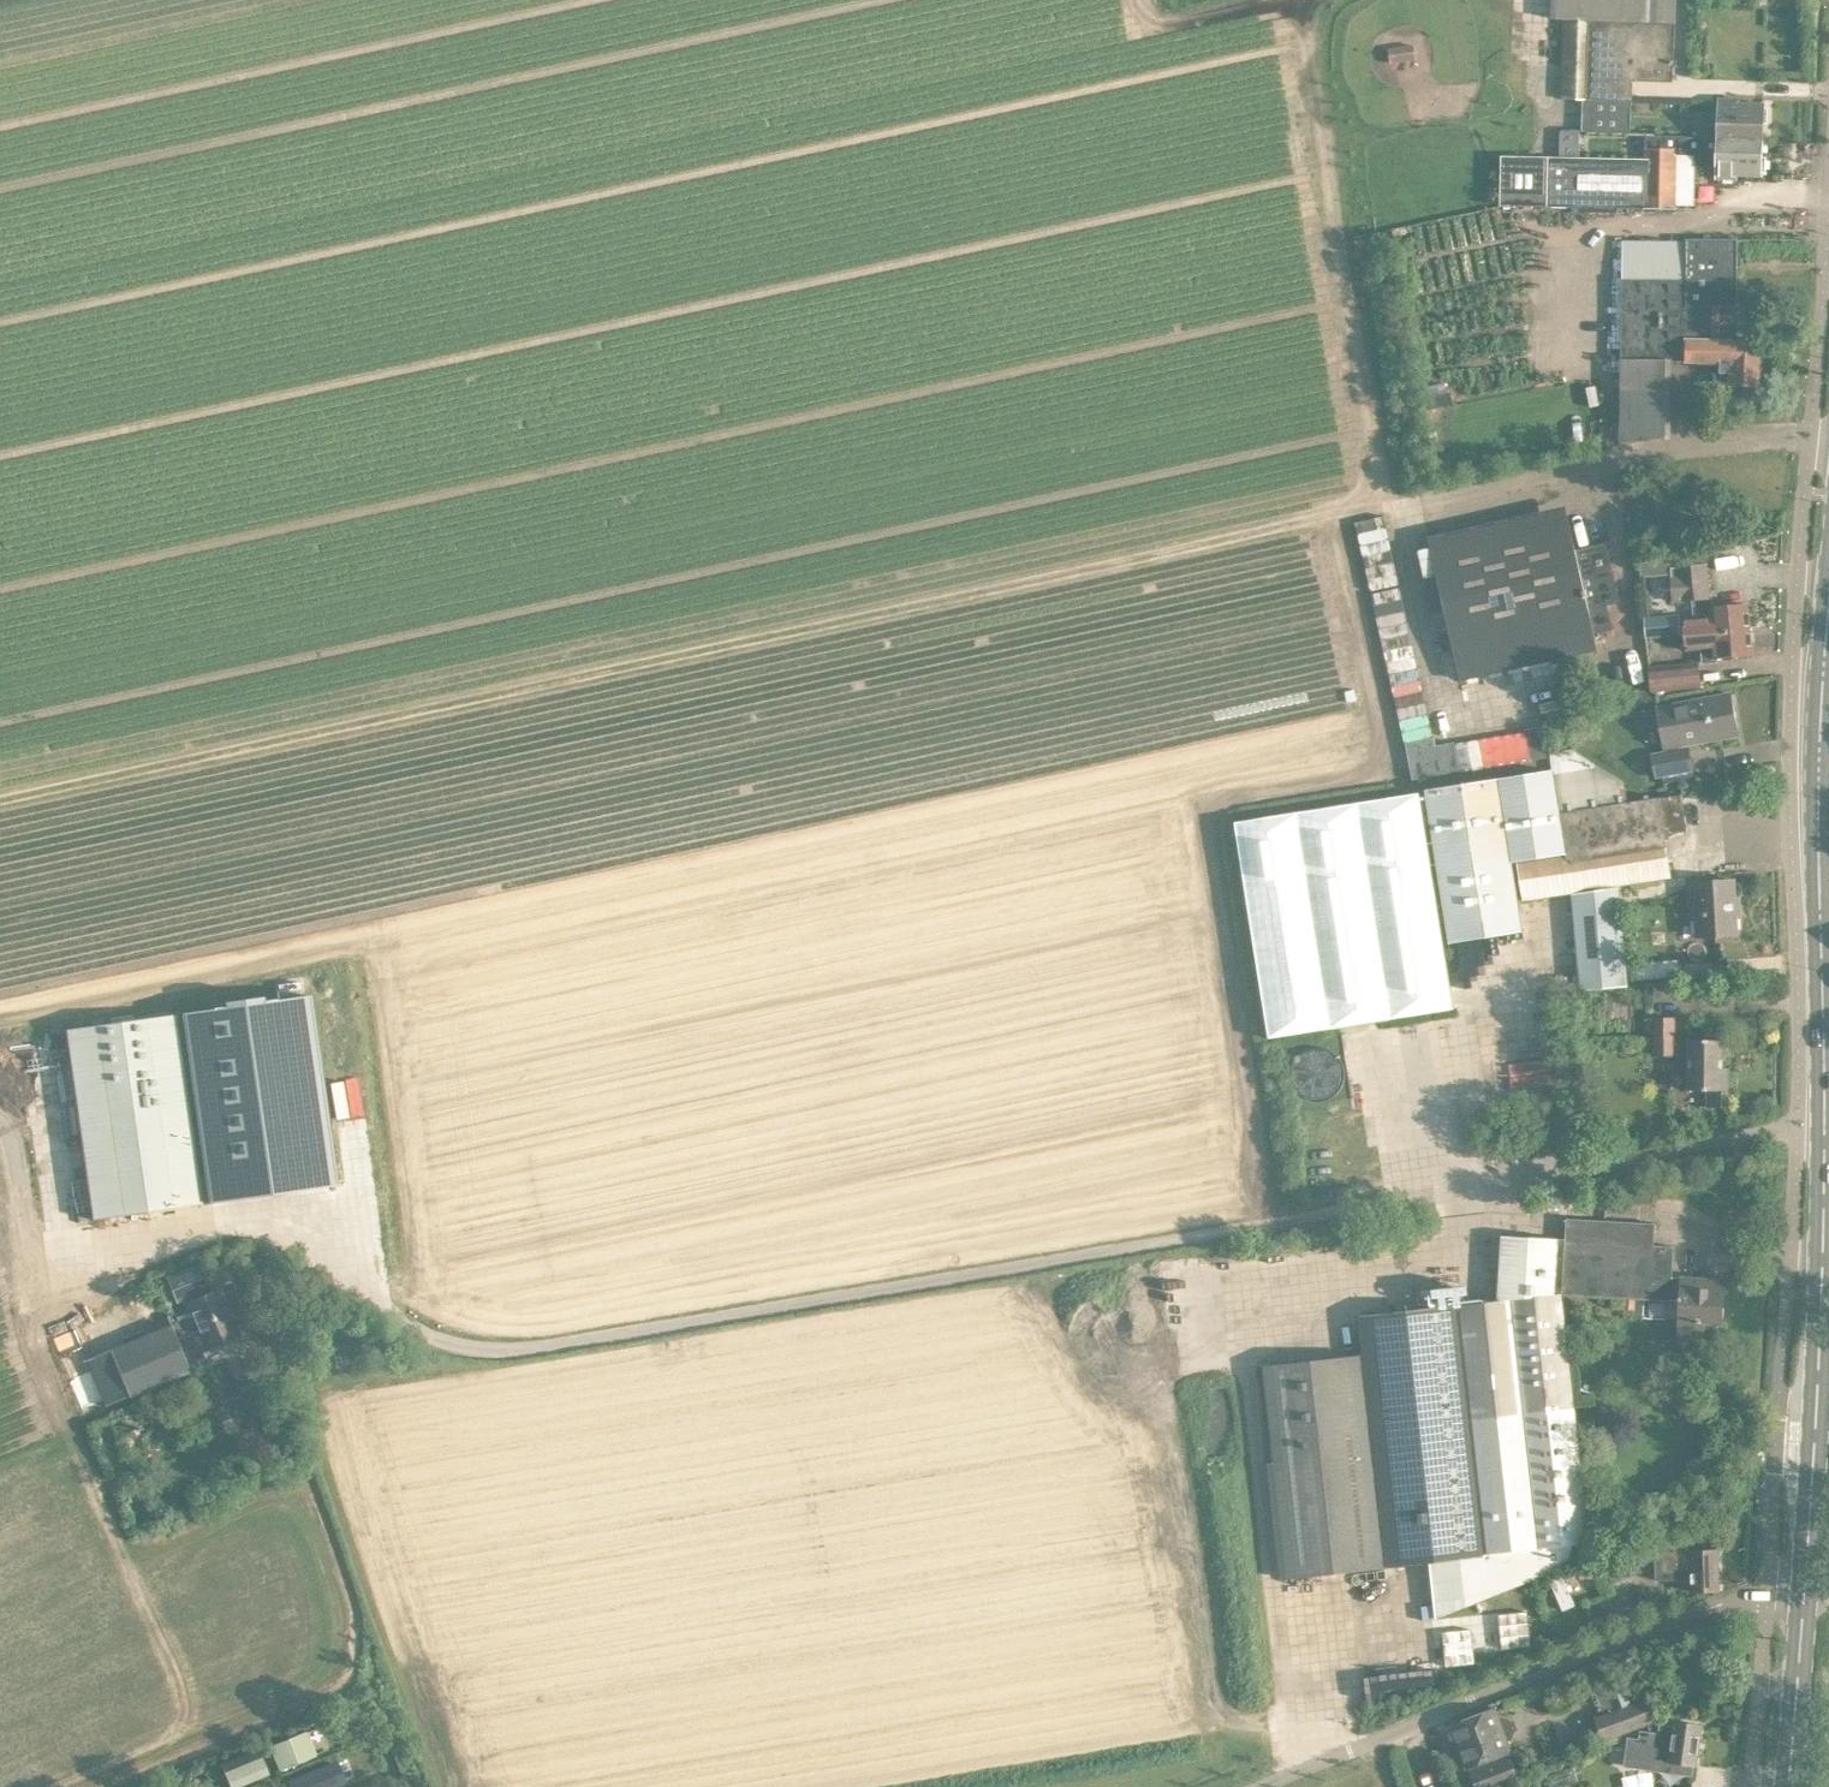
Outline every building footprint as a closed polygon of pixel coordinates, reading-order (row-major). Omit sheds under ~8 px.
[(1559,17),(1557,96),(1562,96),(1579,97),(1578,129),(1622,131),(1627,131),(1628,99),(1629,78),(1669,80),(1671,20),(1576,17),(1559,17)] [(1713,96),(1712,136),(1713,136),(1758,138),(1759,120),(1763,120),(1764,106),(1760,106),(1760,99),(1736,99),(1736,96),(1713,96)] [(1641,134),(1640,146),(1641,146),(1640,205),(1656,205),(1672,205),(1672,203),(1690,203),(1692,164),(1712,164),(1712,177),(1734,179),(1735,174),(1759,174),(1759,169),(1762,170),(1762,154),(1758,155),(1758,153),(1758,138),(1713,136),(1712,136),(1660,134),(1641,134)] [(1568,211),(1597,211),(1611,211),(1611,204),(1639,204),(1640,156),(1602,155),(1598,155),(1598,156),(1497,155),(1497,204),(1568,205),(1568,211)] [(1682,278),(1618,277),(1617,357),(1616,440),(1664,435),(1664,359),(1682,360),(1682,336),(1715,337),(1715,319),(1715,304),(1734,304),(1734,237),(1682,237),(1682,278)] [(1619,238),(1618,277),(1682,278),(1682,237),(1619,238)] [(1757,338),(1715,337),(1682,336),(1682,360),(1716,361),(1716,370),(1717,383),(1726,384),(1729,384),(1729,403),(1751,403),(1751,384),(1755,384),(1757,338)] [(1455,528),(1425,534),(1439,599),(1457,678),(1499,669),(1501,678),(1543,668),(1542,660),(1595,648),(1591,631),(1609,627),(1603,602),(1616,600),(1602,540),(1572,547),(1562,504),(1455,528)] [(1673,565),(1665,565),(1665,572),(1668,598),(1676,598),(1676,600),(1706,597),(1703,561),(1702,562),(1701,562),(1700,548),(1672,554),(1673,565)] [(1707,617),(1679,620),(1680,634),(1709,631),(1728,629),(1746,627),(1744,602),(1725,604),(1706,606),(1707,617)] [(1676,612),(1642,615),(1644,635),(1678,632),(1676,612)] [(1709,631),(1680,634),(1682,649),(1697,647),(1699,661),(1713,660),(1713,656),(1730,654),(1748,652),(1746,627),(1728,629),(1709,631)] [(1646,666),(1648,689),(1696,684),(1694,661),(1646,666)] [(1653,706),(1661,748),(1647,751),(1651,773),(1690,766),(1685,740),(1735,731),(1728,692),(1653,706)] [(1457,769),(1451,741),(1432,744),(1430,735),(1402,741),(1409,777),(1457,769)] [(1448,1006),(1426,862),(1432,861),(1445,941),(1518,928),(1508,859),(1514,858),(1520,898),(1667,875),(1661,835),(1662,835),(1683,828),(1678,792),(1625,800),(1621,783),(1567,747),(1546,750),(1550,768),(1421,789),(1429,841),(1422,842),(1414,792),(1230,821),(1264,1035),(1448,1006)] [(1686,916),(1690,916),(1692,934),(1734,932),(1733,912),(1737,912),(1736,896),(1731,896),(1730,877),(1683,880),(1686,916)] [(1569,892),(1577,948),(1583,986),(1629,979),(1614,885),(1569,892)] [(301,993),(179,1011),(207,1203),(329,1185),(301,993)] [(198,1202),(172,1011),(62,1027),(89,1217),(198,1202)] [(1671,1016),(1651,1016),(1651,1053),(1684,1053),(1684,1088),(1704,1089),(1704,1105),(1724,1104),(1724,1089),(1723,1089),(1723,1065),(1719,1065),(1719,1037),(1684,1037),(1671,1038),(1671,1016)] [(60,1032),(40,1031),(39,1046),(59,1047),(60,1032)] [(1495,1237),(1492,1299),(1558,1292),(1676,1299),(1674,1339),(1698,1340),(1699,1320),(1718,1321),(1721,1283),(1705,1282),(1705,1276),(1668,1274),(1670,1244),(1650,1243),(1651,1221),(1564,1216),(1562,1241),(1518,1238),(1495,1237)] [(163,1314),(167,1322),(182,1359),(200,1351),(199,1348),(232,1333),(217,1288),(210,1291),(196,1259),(163,1274),(171,1293),(179,1290),(184,1302),(181,1304),(182,1307),(163,1314)] [(1455,1303),(1483,1552),(1425,1559),(1431,1618),(1462,1605),(1570,1562),(1568,1542),(1587,1540),(1558,1292),(1492,1299),(1455,1303)] [(1359,1317),(1363,1356),(1263,1367),(1286,1573),(1480,1551),(1453,1306),(1359,1317)] [(182,1359),(167,1322),(107,1348),(83,1359),(101,1404),(187,1371),(182,1359)] [(64,1375),(77,1406),(96,1398),(83,1367),(64,1375)] [(1591,1412),(1577,1413),(1579,1434),(1593,1433),(1591,1412)] [(1695,1507),(1710,1509),(1712,1494),(1698,1491),(1695,1507)] [(1652,1550),(1653,1577),(1687,1576),(1687,1589),(1716,1588),(1715,1548),(1689,1549),(1688,1538),(1671,1539),(1670,1549),(1652,1550)] [(1598,1559),(1607,1582),(1637,1570),(1629,1548),(1598,1559)] [(1592,1558),(1573,1567),(1578,1578),(1597,1570),(1592,1558)] [(1572,1567),(1561,1572),(1563,1577),(1574,1572),(1572,1567)] [(1608,1709),(1591,1716),(1599,1739),(1656,1717),(1647,1693),(1629,1700),(1620,1675),(1598,1683),(1608,1709)] [(1463,1756),(1474,1786),(1492,1786),(1517,1778),(1503,1739),(1507,1737),(1510,1730),(1507,1721),(1500,1718),(1496,1720),(1491,1708),(1451,1723),(1463,1756)] [(1625,1736),(1621,1763),(1650,1767),(1651,1756),(1692,1763),(1699,1724),(1685,1722),(1659,1717),(1657,1732),(1639,1729),(1638,1738),(1625,1736)] [(304,1730),(268,1745),(275,1766),(312,1753),(304,1730)] [(219,1763),(228,1786),(264,1771),(254,1749),(219,1763)] [(320,1777),(317,1767),(283,1780),(286,1786),(318,1786),(322,1785),(320,1777)]
